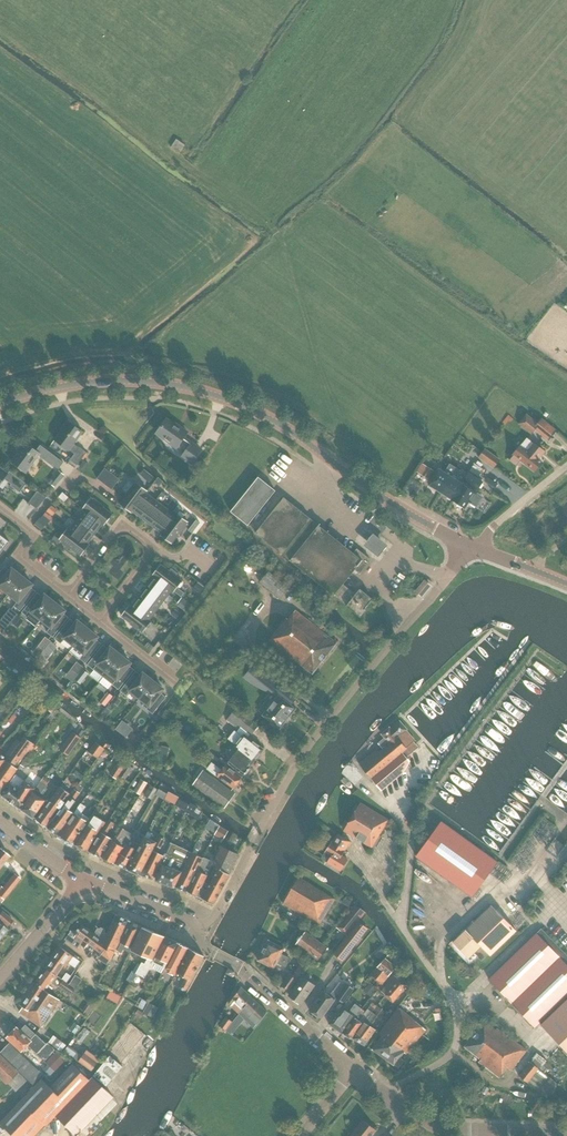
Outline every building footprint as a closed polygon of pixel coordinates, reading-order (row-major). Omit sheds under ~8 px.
[(542,419),(539,423),(526,413),(518,423),(531,434),(535,429),(548,440),(556,431),(542,419)] [(193,461),(202,448),(193,441),(193,442),(185,436),(189,430),(182,425),(181,426),(168,417),(158,431),(178,446),(179,445),(187,451),(184,455),(193,461)] [(67,420),(60,430),(61,431),(54,440),(69,450),(74,454),(70,460),(77,465),(87,452),(80,447),(79,448),(74,444),(83,432),(67,420)] [(527,437),(513,455),(509,460),(516,465),(520,460),(534,472),(542,463),(538,460),(545,452),(527,437)] [(36,451),(26,443),(12,462),(26,472),(39,455),(47,462),(52,465),(53,464),(59,469),(64,462),(53,454),(40,445),(36,451)] [(494,468),(499,460),(484,449),(479,457),(494,468)] [(89,464),(84,460),(79,467),(84,470),(89,464)] [(442,491),(457,468),(450,463),(444,472),(439,469),(429,484),(431,485),(431,486),(434,489),(436,488),(442,491)] [(433,470),(425,466),(421,474),(428,478),(433,470)] [(472,467),(453,499),(452,500),(464,508),(469,502),(476,506),(482,497),(476,493),(468,487),(470,485),(478,490),(483,482),(477,478),(481,473),(472,467)] [(120,479),(105,468),(97,478),(112,489),(120,479)] [(461,470),(457,468),(442,491),(447,495),(447,497),(452,500),(468,473),(462,469),(461,470)] [(0,469),(0,485),(5,479),(11,484),(10,485),(20,492),(27,483),(9,471),(7,474),(0,469)] [(65,475),(59,470),(49,483),(55,487),(65,475)] [(146,479),(149,482),(154,477),(149,474),(145,478),(145,479),(146,479)] [(275,492),(276,491),(258,477),(231,511),(248,525),(275,492)] [(163,482),(159,478),(155,482),(159,486),(163,482)] [(131,512),(133,510),(132,509),(145,492),(146,493),(148,491),(137,482),(136,484),(135,484),(126,495),(127,495),(120,504),(121,505),(121,507),(125,510),(126,509),(131,512)] [(46,496),(37,490),(28,501),(36,507),(46,496)] [(65,494),(64,493),(63,492),(61,494),(59,497),(64,502),(69,497),(65,494)] [(139,514),(143,517),(156,500),(146,493),(145,492),(132,509),(133,510),(134,510),(133,512),(137,515),(139,514)] [(162,492),(160,495),(157,498),(158,498),(162,502),(164,499),(167,496),(162,492)] [(371,560),(356,549),(353,553),(284,497),(255,533),(320,584),(316,588),(324,595),(327,591),(333,596),(335,594),(348,603),(346,605),(356,614),(359,616),(372,599),(360,588),(355,594),(343,584),(354,570),(359,574),(371,560)] [(83,508),(85,510),(102,523),(105,525),(108,520),(109,521),(112,517),(112,515),(113,514),(104,507),(93,498),(92,499),(91,498),(83,508)] [(149,522),(153,525),(166,508),(156,500),(143,517),(144,518),(144,520),(147,523),(149,522)] [(47,510),(46,511),(53,517),(58,511),(52,505),(47,510)] [(162,532),(163,533),(177,516),(176,516),(166,508),(153,525),(157,528),(157,530),(161,533),(162,532)] [(102,523),(85,510),(78,519),(94,533),(98,529),(99,529),(102,525),(101,524),(102,523)] [(46,512),(43,515),(42,517),(41,517),(48,523),(53,518),(46,512)] [(177,513),(176,516),(177,516),(163,533),(161,535),(165,539),(165,540),(169,543),(170,543),(171,543),(178,534),(179,535),(188,524),(187,523),(188,522),(177,513)] [(41,530),(47,524),(40,518),(34,524),(41,530)] [(94,533),(78,519),(70,530),(87,543),(87,542),(89,542),(92,538),(91,537),(94,533)] [(192,533),(200,523),(196,520),(188,530),(192,533)] [(90,545),(87,543),(70,530),(68,528),(60,539),(61,540),(60,541),(72,549),(81,555),(82,554),(84,554),(87,551),(86,549),(90,545)] [(374,532),(365,544),(381,556),(390,544),(374,532)] [(7,544),(8,544),(9,542),(0,535),(0,552),(7,544)] [(172,589),(172,590),(174,592),(182,581),(180,580),(181,579),(170,570),(169,571),(160,564),(160,565),(158,565),(155,569),(156,571),(152,575),(155,577),(155,576),(172,589)] [(22,577),(18,573),(18,572),(15,569),(14,570),(12,569),(11,571),(5,566),(0,573),(0,586),(9,593),(22,577)] [(280,599),(289,589),(268,572),(260,582),(280,599)] [(150,583),(147,587),(164,600),(172,590),(172,589),(155,576),(155,577),(154,578),(153,577),(150,581),(150,583)] [(26,580),(22,577),(9,593),(19,601),(14,606),(20,611),(36,591),(31,587),(32,584),(31,583),(31,582),(28,579),(26,580)] [(430,586),(425,581),(416,592),(422,596),(430,586)] [(198,585),(195,589),(201,594),(204,589),(198,585)] [(143,593),(139,597),(156,610),(164,600),(147,587),(147,588),(145,588),(142,591),(143,593)] [(42,619),(55,603),(51,599),(51,598),(48,595),(47,596),(45,595),(44,597),(38,593),(22,612),(28,617),(33,612),(42,619)] [(133,606),(132,607),(131,608),(148,621),(149,620),(156,610),(139,597),(136,601),(135,601),(132,605),(133,606)] [(180,599),(176,605),(187,612),(192,605),(182,597),(180,599)] [(59,606),(55,603),(42,619),(51,627),(47,632),(53,637),(69,617),(63,613),(65,611),(64,609),(64,608),(61,605),(59,606)] [(151,621),(149,620),(148,621),(131,608),(132,607),(129,605),(126,609),(124,609),(122,613),(122,614),(121,615),(130,622),(130,623),(141,632),(141,631),(143,632),(151,621)] [(174,610),(171,614),(176,618),(180,613),(175,609),(174,610)] [(18,615),(13,611),(8,618),(13,622),(18,615)] [(313,674),(337,643),(295,611),(288,620),(287,618),(270,640),(313,674)] [(12,623),(16,626),(22,618),(18,615),(13,622),(12,623)] [(65,638),(75,645),(88,629),(84,625),(84,624),(81,621),(80,622),(78,621),(76,623),(71,619),(55,638),(61,643),(65,638)] [(88,629),(75,645),(84,653),(80,658),(86,663),(102,643),(96,639),(98,637),(97,635),(97,634),(94,631),(92,632),(88,629)] [(44,650),(46,648),(51,641),(45,637),(39,645),(44,650)] [(56,645),(51,641),(46,648),(50,652),(56,645)] [(151,651),(154,647),(148,642),(145,646),(151,651)] [(88,664),(104,677),(121,654),(117,651),(117,650),(114,647),(113,648),(111,647),(109,649),(104,645),(88,664)] [(125,658),(121,654),(104,677),(119,689),(135,669),(129,665),(131,663),(130,661),(130,660),(127,658),(125,658)] [(82,666),(77,662),(71,669),(77,673),(82,666)] [(78,674),(75,678),(75,679),(81,683),(89,674),(84,670),(82,669),(78,674)] [(274,680),(260,669),(253,678),(267,689),(274,680)] [(141,698),(154,681),(150,677),(150,676),(147,673),(145,674),(144,673),(142,675),(137,671),(121,690),(127,695),(131,690),(141,698)] [(158,684),(154,681),(141,698),(150,705),(146,710),(152,715),(168,695),(162,691),(164,689),(162,688),(163,686),(159,684),(158,684)] [(280,728),(295,709),(291,706),(297,699),(279,685),(274,692),(278,696),(263,715),(280,728)] [(111,701),(112,701),(117,706),(122,701),(116,696),(111,701)] [(48,706),(41,716),(45,719),(52,709),(48,706)] [(52,713),(47,719),(48,719),(50,721),(51,721),(59,711),(57,710),(55,708),(54,709),(52,713)] [(135,711),(132,708),(124,719),(127,721),(135,711)] [(236,709),(232,713),(255,730),(258,726),(248,718),(236,709)] [(232,713),(227,720),(239,728),(240,726),(251,734),(255,730),(232,713)] [(122,720),(116,729),(120,732),(126,723),(122,720)] [(390,728),(390,727),(381,734),(385,739),(379,743),(383,749),(379,753),(377,750),(359,764),(381,790),(390,783),(403,773),(409,761),(407,758),(418,749),(413,743),(415,742),(406,732),(407,731),(400,721),(390,728)] [(81,737),(73,732),(60,750),(68,756),(81,737)] [(236,745),(256,760),(264,749),(244,734),(236,745)] [(0,771),(0,794),(18,769),(14,766),(17,762),(19,763),(28,751),(30,752),(35,745),(25,737),(21,742),(0,771)] [(21,742),(16,739),(12,746),(6,754),(7,754),(5,757),(0,753),(0,771),(21,742)] [(105,749),(96,742),(89,752),(98,758),(105,749)] [(250,767),(256,760),(236,745),(230,753),(234,756),(228,763),(244,776),(250,767)] [(25,762),(24,761),(23,760),(19,766),(24,769),(28,764),(25,762)] [(126,764),(120,760),(111,775),(117,779),(119,775),(125,779),(133,768),(127,764),(126,764)] [(233,789),(242,777),(226,765),(222,770),(212,763),(207,769),(233,789)] [(225,808),(235,794),(203,772),(193,786),(225,808)] [(2,795),(21,809),(35,789),(16,775),(2,795)] [(35,789),(21,809),(33,818),(45,801),(39,797),(44,790),(50,781),(44,777),(35,789)] [(147,783),(141,779),(134,791),(140,795),(147,783)] [(158,789),(151,785),(145,795),(152,800),(158,789)] [(60,787),(36,820),(47,827),(70,796),(71,796),(73,792),(75,791),(75,789),(70,786),(66,791),(60,787)] [(73,792),(71,796),(76,799),(80,793),(75,789),(75,791),(73,792)] [(176,804),(180,797),(169,791),(165,799),(176,804)] [(47,827),(58,835),(75,813),(70,810),(77,801),(70,796),(47,827)] [(75,813),(58,835),(74,844),(88,823),(90,819),(83,814),(87,808),(81,804),(75,813)] [(372,849),(389,821),(361,804),(344,832),(372,849)] [(88,823),(74,844),(88,851),(105,823),(97,817),(102,808),(99,806),(97,809),(90,819),(88,823)] [(101,857),(113,840),(106,836),(112,825),(114,823),(110,820),(108,822),(90,852),(101,857)] [(442,823),(417,857),(473,897),(497,863),(442,823)] [(229,831),(220,826),(215,835),(224,840),(229,831)] [(113,840),(101,857),(115,863),(123,848),(132,834),(125,829),(121,827),(113,840)] [(140,845),(127,869),(140,875),(152,851),(153,849),(158,851),(160,848),(161,848),(165,840),(159,837),(156,843),(150,839),(152,834),(147,832),(140,845)] [(233,840),(236,834),(230,832),(227,837),(233,840)] [(115,863),(127,869),(140,845),(134,842),(137,836),(132,834),(123,848),(115,863)] [(347,860),(342,856),(351,843),(338,835),(333,843),(331,842),(325,852),(331,856),(327,863),(340,871),(347,860)] [(175,888),(175,887),(178,881),(182,872),(186,863),(185,862),(190,851),(170,842),(164,856),(160,864),(162,865),(155,881),(175,888)] [(219,869),(211,883),(222,889),(230,875),(227,874),(237,855),(222,847),(213,866),(219,869)] [(9,856),(0,848),(0,867),(9,856)] [(194,848),(187,863),(178,881),(175,887),(187,892),(201,864),(203,860),(203,858),(196,855),(199,850),(194,848)] [(160,865),(160,864),(164,856),(152,851),(140,875),(153,879),(160,865)] [(204,857),(203,858),(203,860),(201,864),(187,892),(197,896),(204,882),(207,875),(204,874),(210,860),(204,857)] [(14,873),(0,891),(0,897),(4,899),(21,878),(14,873)] [(335,900),(298,877),(283,904),(319,925),(335,900)] [(214,904),(222,889),(211,883),(210,885),(204,882),(197,896),(214,904)] [(337,929),(348,937),(359,922),(366,913),(356,905),(337,929)] [(516,930),(507,921),(491,905),(453,942),(452,940),(449,944),(469,965),(477,957),(481,961),(488,954),(490,955),(516,930)] [(7,930),(6,928),(13,920),(2,911),(0,913),(0,939),(7,930)] [(116,914),(107,934),(109,935),(105,942),(103,941),(101,943),(99,941),(94,948),(101,954),(98,957),(107,963),(108,964),(99,983),(102,984),(107,974),(111,966),(113,967),(119,954),(115,952),(117,949),(130,921),(116,914)] [(130,921),(117,949),(122,952),(124,949),(129,952),(130,950),(142,927),(130,921)] [(109,935),(107,934),(105,932),(105,930),(101,928),(99,929),(98,928),(94,934),(78,922),(71,931),(65,940),(77,949),(80,944),(85,948),(88,944),(94,948),(99,941),(101,943),(103,941),(105,942),(109,935)] [(359,922),(348,937),(334,954),(342,960),(363,932),(367,927),(359,922)] [(142,927),(130,950),(147,958),(154,960),(166,937),(142,927)] [(327,948),(305,931),(296,943),(297,944),(318,960),(327,948)] [(539,1022),(566,998),(566,965),(537,933),(489,979),(535,1027),(539,1022)] [(164,968),(178,942),(166,937),(154,960),(147,958),(144,964),(141,962),(135,973),(136,973),(144,978),(149,969),(153,969),(154,963),(164,967),(164,968)] [(268,940),(263,950),(258,961),(275,969),(278,962),(283,965),(283,966),(286,967),(289,962),(288,962),(289,958),(282,954),(285,948),(268,940)] [(189,948),(178,942),(164,968),(175,974),(176,972),(189,948)] [(57,976),(64,966),(66,967),(69,963),(76,967),(80,961),(71,955),(61,947),(46,968),(57,976)] [(204,956),(189,948),(176,972),(186,978),(180,988),(186,990),(191,981),(204,956)] [(383,948),(376,956),(380,960),(387,951),(383,948)] [(382,984),(396,968),(386,959),(379,968),(378,967),(371,976),(382,984)] [(295,970),(292,975),(294,976),(297,979),(300,974),(307,965),(302,961),(295,970)] [(69,985),(62,981),(56,977),(57,976),(46,968),(35,984),(46,991),(52,983),(58,987),(59,986),(72,994),(74,991),(75,991),(75,990),(69,985)] [(232,977),(235,972),(228,968),(226,973),(232,977)] [(131,973),(127,979),(130,982),(131,982),(132,979),(136,973),(135,973),(132,971),(131,973)] [(288,991),(297,979),(294,976),(292,975),(290,974),(281,986),(288,991)] [(408,986),(399,978),(394,975),(381,991),(385,995),(384,996),(393,1004),(408,986)] [(75,976),(69,985),(75,990),(81,980),(75,976)] [(301,1005),(314,986),(302,977),(288,996),(301,1005)] [(136,982),(135,982),(132,979),(131,982),(130,982),(130,983),(135,987),(137,988),(137,987),(139,985),(139,984),(136,982)] [(35,984),(28,993),(20,1005),(23,1007),(19,1012),(25,1017),(41,1027),(59,1000),(35,984)] [(343,1003),(353,989),(346,984),(338,995),(333,991),(329,996),(322,992),(309,1010),(321,1019),(334,1000),(336,998),(343,1003)] [(363,991),(364,992),(371,997),(376,990),(369,984),(363,991)] [(228,1005),(238,1014),(250,996),(241,987),(229,1004),(228,1005)] [(110,991),(108,994),(108,995),(107,997),(106,998),(111,1000),(118,1004),(120,999),(121,997),(122,996),(116,994),(112,992),(110,991)] [(267,1012),(260,1005),(250,996),(238,1014),(243,1019),(244,1020),(254,1029),(267,1012)] [(539,1022),(566,1051),(566,998),(539,1022)] [(148,1003),(143,1011),(143,1012),(144,1013),(152,1018),(158,1007),(149,1002),(148,1003)] [(88,1003),(85,1007),(84,1008),(82,1011),(88,1016),(94,1007),(88,1003)] [(360,1011),(352,1021),(354,1019),(343,1034),(351,1040),(363,1025),(372,1013),(373,1014),(378,1008),(372,1003),(364,1014),(360,1011)] [(342,1034),(352,1021),(360,1011),(361,1009),(355,1005),(348,1013),(341,1009),(337,1015),(336,1014),(329,1024),(342,1034)] [(372,1013),(363,1025),(353,1039),(365,1046),(375,1030),(370,1027),(384,1010),(379,1007),(378,1008),(373,1014),(372,1013)] [(405,1054),(424,1030),(398,1008),(379,1034),(381,1036),(371,1049),(394,1065),(394,1064),(398,1068),(404,1061),(399,1057),(403,1052),(405,1054)] [(144,1013),(138,1009),(135,1014),(141,1018),(144,1013)] [(232,1021),(226,1031),(231,1034),(235,1029),(243,1019),(238,1014),(232,1021)] [(226,1017),(220,1026),(226,1030),(232,1021),(226,1017)] [(510,1071),(526,1050),(496,1028),(495,1030),(483,1021),(464,1047),(481,1059),(478,1062),(499,1078),(507,1068),(510,1071)] [(17,1027),(6,1037),(21,1052),(27,1046),(37,1054),(40,1050),(41,1050),(46,1044),(26,1025),(20,1030),(17,1027)] [(66,1044),(53,1035),(49,1042),(62,1051),(66,1044)] [(18,1072),(32,1086),(42,1076),(8,1044),(0,1052),(0,1077),(7,1084),(18,1072)] [(68,1046),(65,1050),(74,1057),(77,1053),(68,1046)] [(100,1060),(87,1050),(78,1061),(92,1071),(100,1060)] [(69,1062),(57,1051),(46,1063),(55,1072),(58,1068),(61,1071),(69,1062)] [(534,1058),(530,1062),(519,1076),(537,1090),(542,1095),(545,1091),(556,1099),(564,1089),(547,1076),(553,1069),(547,1065),(549,1063),(536,1053),(533,1057),(534,1058)] [(106,1087),(123,1067),(110,1057),(94,1077),(106,1087)] [(45,1125),(55,1115),(88,1081),(72,1065),(50,1088),(41,1079),(0,1122),(14,1135),(33,1135),(44,1124),(45,1125)] [(88,1081),(55,1115),(77,1135),(114,1097),(92,1077),(88,1081)] [(376,1130),(363,1120),(350,1135),(371,1135),(376,1130)]
